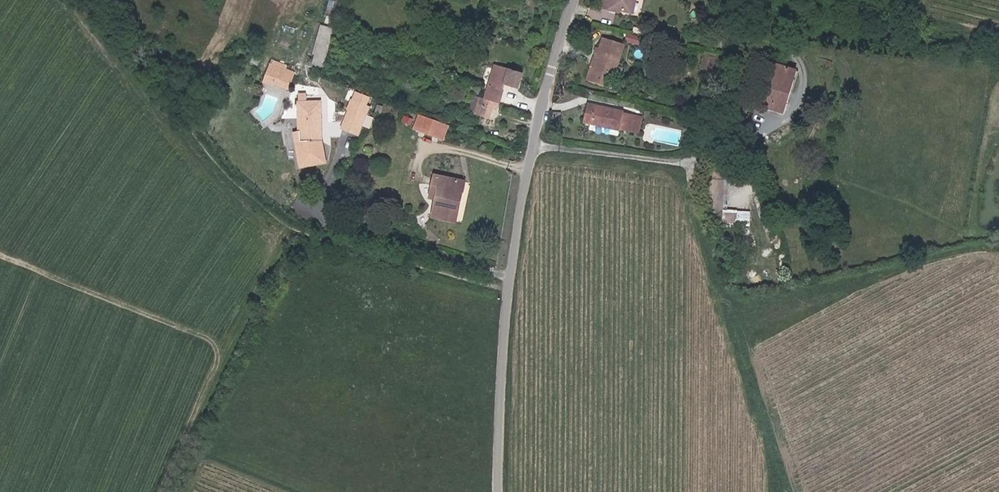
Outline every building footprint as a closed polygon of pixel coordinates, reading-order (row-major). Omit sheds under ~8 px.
[(601,8),(609,10),(610,7),(627,11),(629,0),(603,0),(601,8)] [(310,63),(322,66),(332,30),(320,27),(310,63)] [(641,40),(625,36),(624,43),(639,46),(641,40)] [(593,50),(592,56),(596,57),(589,83),(611,89),(613,80),(609,79),(614,63),(618,64),(622,47),(600,41),(597,51),(593,50)] [(596,57),(592,56),(584,82),(589,83),(596,57)] [(613,80),(618,64),(614,63),(609,79),(613,80)] [(496,65),(488,86),(482,104),(476,102),(472,114),(489,120),(493,108),(496,110),(505,86),(518,91),(524,75),(496,65)] [(797,74),(773,65),(760,107),(782,115),(797,74)] [(273,66),(272,70),(286,74),(284,81),(278,79),(276,84),(292,89),(297,73),(273,66)] [(286,74),(272,70),(268,82),(276,84),(278,79),(284,81),(286,74)] [(324,101),(310,102),(302,102),(304,141),(325,140),(324,101)] [(352,130),(362,135),(374,109),(355,101),(352,108),(355,110),(351,116),(357,119),(352,130)] [(636,115),(587,104),(583,123),(632,135),(636,115)] [(343,127),(352,130),(357,119),(351,116),(355,110),(352,108),(343,127)] [(452,125),(424,115),(419,129),(447,139),(452,125)] [(695,144),(702,146),(705,141),(711,124),(699,122),(695,144)] [(437,216),(460,221),(469,181),(440,175),(434,199),(440,200),(437,216)] [(749,211),(723,209),(725,177),(710,176),(707,223),(748,226),(749,211)]
